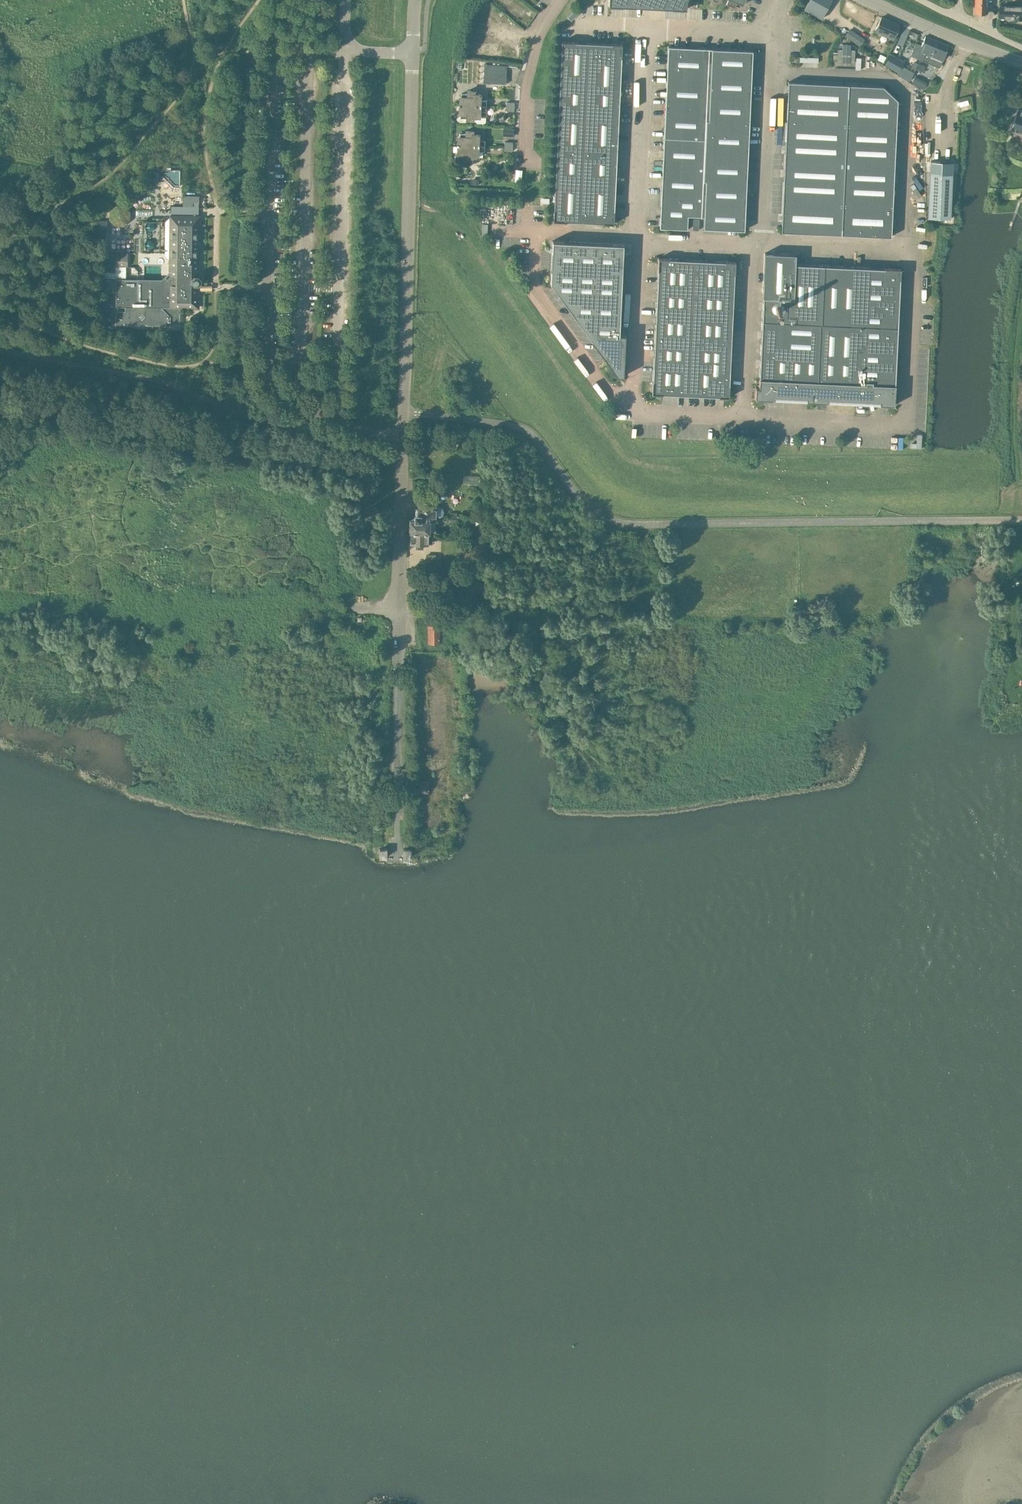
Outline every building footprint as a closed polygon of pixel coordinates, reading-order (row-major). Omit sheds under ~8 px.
[(608,5),(611,5),(623,6),(624,6),(626,6),(644,7),(662,7),(668,8),(670,8),(672,8),(685,9),(686,9),(686,0),(608,0),(608,5)] [(831,0),(808,0),(804,9),(822,19),(831,0)] [(987,0),(974,0),(974,13),(987,14),(987,0)] [(999,18),(1014,18),(1014,19),(1021,20),(1021,5),(1015,5),(1000,5),(999,18)] [(900,25),(882,17),(881,16),(874,31),(882,35),(883,32),(895,37),(900,25)] [(928,54),(930,49),(934,50),(938,41),(925,36),(921,45),(915,43),(910,55),(922,60),(925,52),(928,54)] [(611,44),(574,42),(561,41),(561,52),(556,163),(554,210),(553,210),(553,220),(566,221),(602,223),(603,223),(614,223),(614,210),(621,57),(622,44),(611,44)] [(925,52),(922,60),(939,67),(948,45),(938,41),(934,50),(930,49),(928,54),(925,52)] [(668,46),(660,208),(659,228),(665,228),(686,229),(687,229),(688,216),(704,217),(703,228),(744,230),(752,50),(698,48),(668,46)] [(881,53),(877,59),(883,62),(886,56),(881,53)] [(891,54),(885,65),(898,72),(904,62),(891,54)] [(918,63),(915,68),(922,71),(924,65),(918,63)] [(914,75),(911,82),(923,89),(927,82),(914,75)] [(883,86),(794,82),(788,82),(785,145),(785,153),(784,170),(781,231),(891,236),(895,137),(897,100),(883,86)] [(458,104),(486,105),(486,100),(481,100),(481,93),(477,93),(477,91),(475,91),(475,90),(466,89),(466,93),(461,93),(461,95),(458,95),(458,104)] [(486,111),(486,105),(458,104),(458,114),(460,114),(460,116),(465,116),(465,120),(474,120),(474,117),(480,117),(481,111),(486,111)] [(1017,108),(1011,128),(1010,129),(1021,132),(1021,109),(1017,108)] [(457,144),(485,145),(485,134),(479,134),(479,133),(473,133),(473,130),(464,129),(464,133),(459,133),(459,135),(457,135),(457,144)] [(485,145),(457,144),(456,153),(464,154),(464,156),(454,155),(454,162),(472,162),(472,157),(479,157),(479,151),(484,151),(485,145)] [(515,169),(514,186),(522,186),(523,170),(515,170),(515,169)] [(523,170),(522,186),(529,187),(530,170),(523,170)] [(530,170),(529,187),(537,187),(538,171),(530,170)] [(545,187),(545,171),(538,171),(537,187),(545,187)] [(930,172),(928,217),(950,218),(952,173),(930,172)] [(128,212),(123,207),(114,207),(112,209),(111,219),(116,223),(123,224),(127,219),(128,212)] [(116,278),(115,306),(125,306),(125,311),(115,311),(115,324),(170,325),(180,325),(180,307),(198,308),(198,285),(201,282),(201,278),(198,275),(199,216),(171,216),(165,221),(165,255),(169,259),(170,259),(170,270),(170,275),(166,279),(116,278)] [(552,240),(550,283),(617,376),(623,254),(633,255),(633,244),(612,243),(563,241),(552,240)] [(126,264),(126,252),(116,252),(116,264),(126,264)] [(827,401),(854,403),(879,404),(894,405),(895,384),(900,280),(900,279),(901,268),(884,268),(880,268),(795,264),(795,254),(764,253),(762,296),(762,297),(763,297),(759,387),(755,387),(755,398),(773,399),(806,400),(806,401),(827,402),(827,401)] [(658,270),(657,291),(652,382),(652,393),(662,394),(719,396),(719,397),(729,397),(729,385),(735,273),(735,261),(725,261),(678,259),(668,259),(668,258),(658,258),(658,270)] [(449,485),(449,478),(439,477),(438,486),(438,492),(447,493),(447,486),(447,485),(449,485)] [(419,519),(429,519),(429,518),(435,518),(436,504),(417,503),(417,514),(413,514),(413,516),(416,516),(419,516),(419,519)] [(419,516),(416,516),(413,516),(410,520),(409,520),(409,532),(410,532),(410,533),(427,533),(427,535),(428,535),(428,533),(429,533),(430,520),(429,520),(429,519),(419,519),(419,516)] [(428,544),(428,535),(427,535),(427,533),(410,533),(410,544),(415,544),(415,548),(422,548),(423,544),(428,544)] [(419,781),(419,787),(419,791),(428,791),(428,781),(419,781)] [(410,856),(410,848),(402,848),(402,856),(410,856)]
